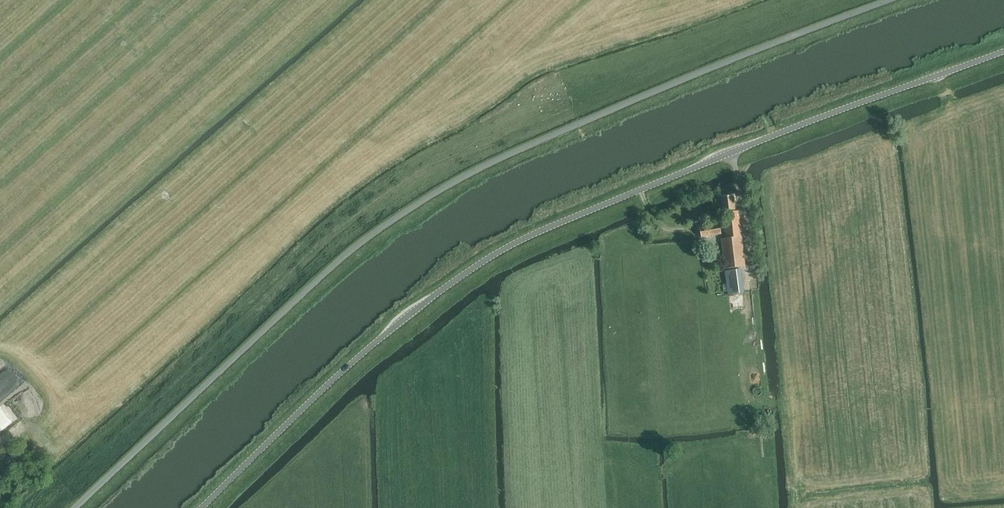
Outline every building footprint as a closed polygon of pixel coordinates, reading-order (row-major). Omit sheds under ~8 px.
[(734,195),(721,197),(724,220),(734,220),(738,219),(737,211),(736,212),(734,195)] [(726,238),(722,239),(725,269),(744,267),(738,219),(734,220),(724,220),(726,238)] [(719,234),(718,224),(699,228),(701,237),(719,234)] [(729,296),(746,294),(743,270),(726,272),(729,296)]
